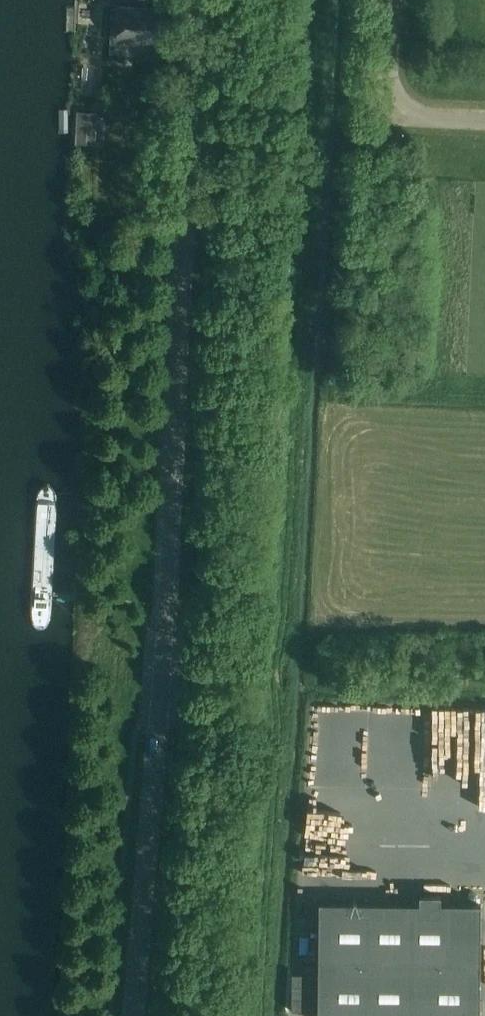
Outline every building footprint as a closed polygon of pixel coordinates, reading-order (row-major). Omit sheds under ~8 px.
[(157,40),(159,7),(118,5),(117,38),(121,38),(124,42),(133,42),(137,39),(157,40)] [(93,143),(94,111),(78,111),(77,142),(93,143)] [(398,811),(399,786),(343,784),(342,808),(398,811)] [(436,786),(422,785),(421,810),(435,810),(436,786)] [(316,1015),(478,1015),(480,902),(439,902),(439,893),(418,893),(418,901),(318,900),(316,1015)]
